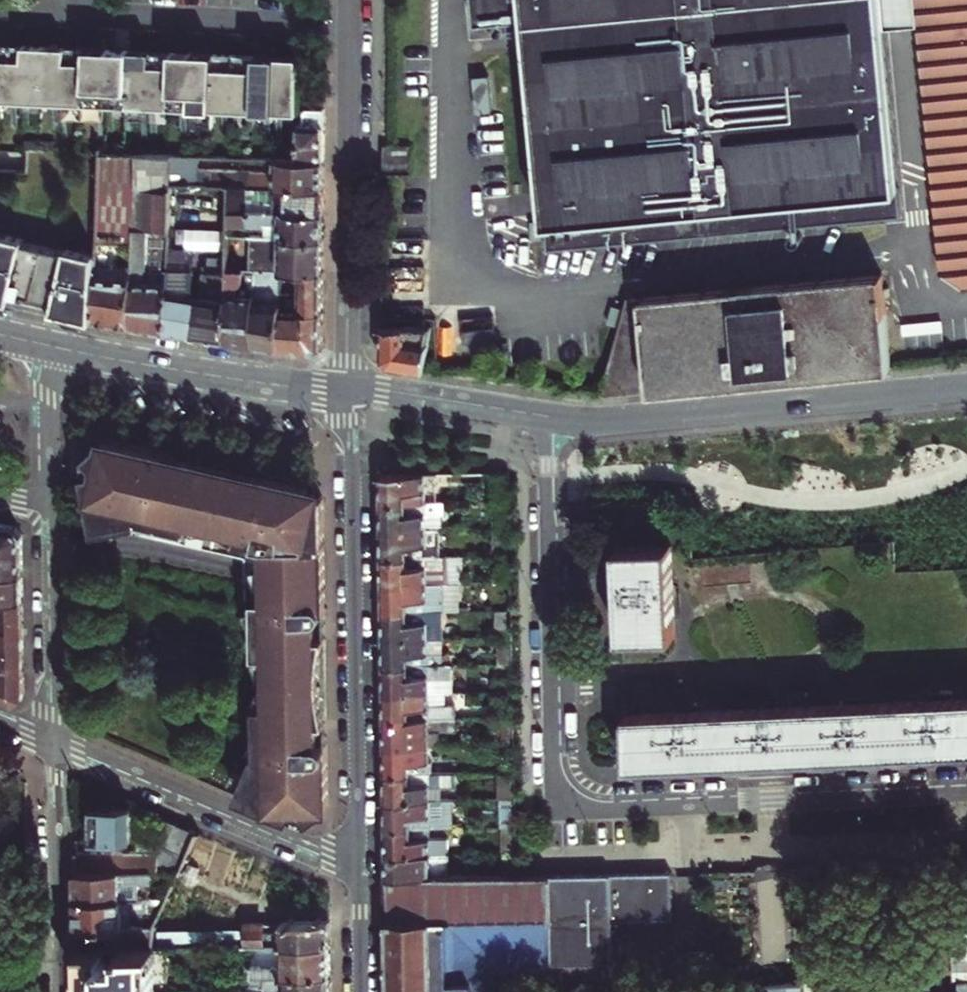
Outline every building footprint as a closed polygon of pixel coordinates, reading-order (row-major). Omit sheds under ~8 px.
[(476,25),(527,18),(530,51),(546,193),(552,246),(849,220),(898,216),(879,0),(474,0),(476,25)] [(942,268),(963,287),(966,287),(966,0),(915,0),(942,268)] [(88,33),(87,46),(94,46),(101,46),(102,34),(88,33)] [(14,42),(3,41),(0,96),(21,97),(24,42),(14,42)] [(31,43),(24,42),(21,97),(43,99),(45,44),(31,43)] [(53,44),(45,44),(43,99),(64,100),(66,45),(53,44)] [(72,45),(66,45),(64,100),(85,101),(87,46),(72,45)] [(94,46),(87,46),(85,101),(106,102),(108,47),(101,46),(94,46)] [(119,47),(108,47),(106,102),(127,103),(130,48),(119,47)] [(140,48),(130,48),(127,103),(149,104),(151,49),(140,48)] [(162,49),(151,49),(149,104),(170,105),(172,50),(162,49)] [(183,50),(172,50),(170,105),(191,106),(193,51),(183,50)] [(205,51),(193,51),(191,106),(190,126),(211,127),(212,107),(214,52),(205,51)] [(224,52),(214,52),(212,107),(233,108),(235,53),(224,52)] [(247,54),(235,53),(233,108),(254,109),(256,54),(247,54)] [(268,55),(256,54),(254,109),(275,111),(278,55),(268,55)] [(287,56),(278,55),(275,111),(298,112),(298,56),(287,56)] [(324,112),(301,111),(300,159),(324,160),(324,133),(324,112)] [(381,149),(381,161),(408,161),(408,150),(396,149),(381,149)] [(132,240),(134,155),(101,153),(97,239),(132,240)] [(166,330),(168,270),(168,249),(169,227),(170,205),(171,184),(171,156),(156,155),(134,155),(132,240),(132,241),(150,241),(149,263),(132,262),(132,276),(131,325),(148,328),(166,330)] [(201,157),(178,156),(171,156),(171,184),(191,184),(210,185),(229,186),(247,186),(285,187),(324,189),(324,177),(324,160),(300,159),(276,159),(276,171),(250,171),(250,176),(240,176),(240,170),(200,169),(201,157)] [(408,161),(381,161),(381,168),(380,175),(409,176),(408,161)] [(191,184),(171,184),(170,205),(190,207),(190,198),(191,190),(191,184)] [(229,186),(210,185),(210,191),(209,198),(209,207),(229,208),(229,186)] [(247,186),(229,186),(229,208),(229,210),(243,210),(247,210),(247,186)] [(324,189),(285,187),(247,186),(247,210),(262,211),(323,214),(323,204),(324,189)] [(190,207),(170,205),(169,227),(189,228),(190,220),(190,207)] [(229,223),(229,210),(229,208),(209,207),(209,215),(208,229),(229,230),(229,223)] [(323,214),(262,211),(247,210),(243,210),(229,210),(229,223),(265,225),(265,236),(323,240),(323,230),(323,214)] [(189,228),(169,227),(168,249),(188,250),(189,241),(189,228)] [(96,252),(68,245),(67,250),(24,240),(25,235),(0,229),(0,297),(94,319),(96,275),(96,252)] [(229,230),(208,229),(208,241),(208,251),(228,252),(229,234),(229,230)] [(254,271),(279,272),(323,274),(323,265),(323,240),(265,236),(248,236),(248,271),(254,271)] [(188,250),(168,249),(168,270),(187,272),(188,261),(188,250)] [(228,273),(228,270),(228,252),(208,251),(208,258),(207,273),(228,273)] [(187,272),(168,270),(166,330),(180,333),(190,334),(191,294),(192,272),(187,272)] [(202,272),(202,296),(201,336),(210,338),(253,345),(254,295),(250,295),(250,280),(254,280),(254,271),(248,271),(228,270),(228,273),(207,273),(202,272)] [(268,347),(279,349),(279,282),(279,272),(254,271),(254,280),(254,295),(253,345),(268,347)] [(102,276),(96,275),(94,319),(131,325),(132,276),(127,276),(128,275),(126,273),(122,273),(120,274),(120,276),(109,276),(109,274),(108,272),(104,272),(102,274),(102,276)] [(301,300),(322,301),(323,291),(323,274),(279,272),(279,282),(290,282),(289,300),(295,300),(294,282),(301,283),(301,300)] [(604,381),(600,396),(713,386),(828,375),(890,369),(886,327),(882,272),(628,297),(620,325),(604,381)] [(322,301),(301,300),(295,300),(289,300),(290,282),(279,282),(279,349),(315,355),(322,349),(322,329),(322,301)] [(197,295),(191,294),(190,334),(196,338),(201,336),(202,296),(197,295)] [(495,327),(461,329),(462,343),(496,341),(495,327)] [(394,329),(380,329),(380,360),(383,363),(386,367),(421,372),(422,368),(423,355),(426,329),(394,329)] [(324,497),(323,483),(98,431),(97,437),(178,456),(305,485),(315,487),(319,488),(322,491),(323,494),(324,497)] [(186,527),(188,520),(236,531),(235,537),(257,542),(257,597),(250,597),(251,652),(259,652),(259,702),(253,702),(254,750),(250,750),(233,793),(287,816),(290,808),(298,808),(306,817),(328,806),(327,733),(324,537),(324,497),(305,496),(305,491),(305,485),(178,456),(97,437),(94,436),(86,447),(93,452),(92,466),(84,470),(97,527),(138,518),(138,516),(186,527)] [(93,452),(86,447),(80,455),(84,470),(92,466),(93,452)] [(381,467),(382,477),(424,477),(424,455),(381,455),(381,467)] [(382,495),(382,503),(425,503),(425,484),(448,484),(448,477),(424,477),(382,477),(382,495)] [(324,497),(323,494),(322,491),(319,488),(315,487),(305,485),(305,491),(305,496),(324,497)] [(382,530),(425,530),(425,515),(443,515),(442,502),(425,503),(382,503),(382,522),(382,530)] [(0,523),(0,575),(24,575),(23,551),(23,534),(18,527),(0,523)] [(425,551),(425,530),(382,530),(383,550),(383,557),(437,556),(437,551),(425,551)] [(669,546),(618,549),(620,584),(623,638),(674,636),(669,546)] [(383,585),(426,584),(426,563),(437,562),(437,566),(471,565),(471,556),(437,556),(383,557),(383,577),(383,585)] [(0,575),(0,600),(2,600),(24,600),(24,588),(24,575),(0,575)] [(427,611),(426,584),(383,585),(383,605),(383,612),(427,611)] [(12,703),(25,694),(25,675),(24,651),(27,649),(24,600),(2,600),(2,656),(0,655),(0,697),(12,703)] [(427,611),(383,612),(384,630),(384,638),(427,637),(427,623),(443,623),(443,611),(427,611)] [(385,665),(444,664),(444,653),(431,653),(431,658),(428,658),(427,637),(384,638),(384,657),(385,665)] [(385,685),(385,693),(428,692),(428,678),(453,677),(453,664),(444,664),(385,665),(385,685)] [(385,709),(385,719),(429,719),(428,692),(385,693),(385,709)] [(626,717),(628,764),(683,762),(744,759),(814,756),(942,750),(966,749),(966,701),(626,717)] [(429,719),(385,719),(386,740),(386,747),(429,746),(429,719)] [(430,767),(429,746),(386,747),(386,766),(386,773),(430,772),(441,772),(441,767),(430,767)] [(459,772),(487,772),(487,763),(459,764),(459,772)] [(387,793),(387,800),(430,799),(430,772),(386,773),(387,793)] [(513,798),(503,798),(504,825),(514,825),(513,798)] [(387,818),(387,827),(431,826),(430,799),(387,800),(387,818)] [(94,839),(133,839),(132,806),(93,807),(94,839)] [(163,817),(154,838),(168,846),(178,823),(163,817)] [(168,846),(185,856),(196,831),(178,823),(168,846)] [(388,845),(388,854),(450,853),(450,837),(432,838),(431,826),(387,827),(388,845)] [(77,873),(160,871),(178,871),(185,856),(168,846),(154,838),(140,839),(140,849),(77,851),(77,873)] [(94,839),(77,840),(77,851),(140,849),(140,839),(133,839),(94,839)] [(450,853),(388,854),(388,870),(389,877),(447,876),(447,868),(450,868),(450,853)] [(160,879),(160,871),(77,873),(78,897),(153,895),(153,879),(160,879)] [(675,872),(548,874),(551,931),(552,964),(613,960),(612,916),(676,917),(675,872)] [(447,876),(389,877),(389,898),(390,991),(438,991),(438,934),(438,918),(529,916),(530,932),(551,931),(548,874),(515,875),(447,876)] [(168,894),(153,895),(78,897),(79,949),(148,948),(154,948),(153,926),(154,925),(132,926),(132,914),(159,913),(168,894)] [(438,918),(438,934),(438,991),(499,991),(498,966),(452,966),(452,934),(530,932),(529,916),(438,918)] [(287,924),(287,945),(331,944),(331,934),(331,923),(287,924)] [(331,944),(287,945),(282,945),(282,963),(242,963),(242,967),(206,967),(206,975),(332,974),(332,964),(331,944)] [(79,949),(80,969),(80,986),(90,986),(90,991),(149,991),(148,948),(79,949)] [(206,975),(206,986),(259,986),(259,988),(271,987),(271,991),(332,991),(332,974),(206,975)] [(964,976),(957,976),(958,991),(966,991),(966,976),(964,976)] [(807,981),(808,991),(826,991),(825,980),(807,981)] [(789,991),(808,991),(807,981),(788,983),(789,991)]
